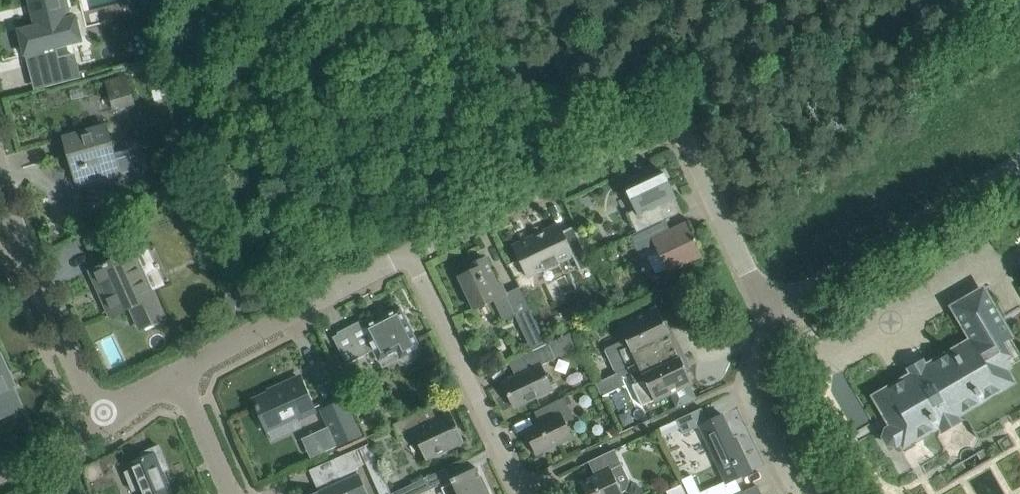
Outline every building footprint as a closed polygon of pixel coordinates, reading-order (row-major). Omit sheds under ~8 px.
[(36,26),(20,30),(25,54),(82,40),(76,15),(68,17),(64,0),(29,0),(36,26)] [(74,55),(59,58),(45,62),(51,85),(80,78),(74,55)] [(127,76),(106,82),(113,110),(135,104),(129,83),(127,76)] [(106,126),(64,138),(79,186),(130,171),(124,151),(114,154),(106,126)] [(641,184),(627,191),(635,209),(628,213),(637,233),(647,228),(662,221),(665,219),(663,220),(657,207),(676,198),(665,173),(650,180),(649,176),(639,181),(641,184)] [(629,237),(640,261),(649,257),(651,262),(656,273),(668,268),(670,273),(703,257),(697,244),(698,243),(688,222),(667,232),(662,221),(647,228),(637,233),(629,237)] [(520,259),(509,264),(515,277),(526,272),(529,279),(574,257),(580,269),(593,263),(576,229),(564,235),(558,223),(535,234),(537,237),(516,247),(514,244),(513,245),(520,259)] [(134,251),(91,271),(98,286),(100,286),(104,296),(102,297),(111,316),(131,307),(141,329),(165,318),(134,251)] [(470,272),(459,277),(474,309),(494,300),(503,321),(515,315),(523,333),(532,351),(544,345),(536,327),(528,309),(517,288),(506,293),(501,282),(494,286),(490,278),(494,276),(485,258),(467,266),(470,272)] [(875,397),(892,425),(888,428),(885,432),(884,438),(887,443),(893,446),(899,445),(902,443),(904,446),(921,436),(920,433),(922,432),(925,434),(935,428),(935,425),(937,423),(939,426),(940,425),(938,423),(955,413),(956,416),(957,415),(956,412),(962,409),(964,411),(976,404),(975,401),(982,397),(983,400),(1003,388),(995,375),(1019,361),(1019,353),(983,290),(954,307),(973,340),(875,397)] [(347,330),(333,337),(342,355),(347,366),(374,352),(379,361),(399,351),(403,359),(405,362),(421,354),(418,349),(420,348),(412,333),(413,333),(400,307),(381,317),(381,318),(375,321),(373,316),(361,322),(360,321),(346,328),(347,330)] [(626,340),(605,350),(616,373),(619,371),(627,367),(660,352),(655,340),(669,333),(664,323),(668,321),(667,320),(664,321),(657,307),(639,316),(619,325),(626,340)] [(528,370),(503,382),(515,408),(533,399),(552,390),(541,366),(556,359),(549,343),(546,344),(544,345),(521,356),(528,370)] [(660,352),(627,367),(636,384),(633,386),(643,407),(671,393),(674,401),(693,392),(690,384),(693,383),(686,369),(690,367),(689,366),(686,368),(681,358),(666,365),(660,352)] [(0,353),(0,419),(22,408),(12,386),(8,388),(3,377),(9,374),(0,353)] [(271,393),(253,401),(257,409),(254,410),(261,426),(266,424),(269,430),(267,431),(267,432),(285,423),(296,419),(297,420),(315,412),(308,396),(300,377),(282,385),(283,388),(272,393),(271,390),(270,391),(271,393)] [(547,420),(525,430),(537,454),(572,437),(565,422),(574,418),(571,411),(565,397),(541,408),(547,420)] [(332,425),(300,439),(307,454),(351,435),(337,403),(324,408),(332,425)] [(702,408),(676,420),(683,434),(684,435),(699,428),(726,483),(734,479),(752,471),(736,438),(734,439),(723,414),(708,421),(702,408)] [(418,413),(393,425),(400,439),(413,433),(426,460),(446,451),(465,442),(450,412),(424,424),(418,413)] [(123,470),(132,491),(137,489),(139,493),(173,493),(163,472),(169,469),(160,447),(144,453),(146,457),(127,464),(129,468),(123,470)] [(314,493),(368,493),(359,474),(356,468),(364,465),(357,448),(334,458),(339,472),(338,472),(342,482),(316,493),(314,493)] [(579,466),(579,467),(597,458),(604,472),(581,483),(586,493),(623,493),(622,492),(627,491),(630,481),(622,464),(615,449),(579,466)] [(442,488),(445,493),(489,493),(476,467),(458,476),(450,480),(452,483),(442,488)] [(392,493),(393,493),(423,493),(448,482),(443,470),(392,493)] [(749,490),(757,486),(756,485),(738,493),(751,493),(749,490)]
